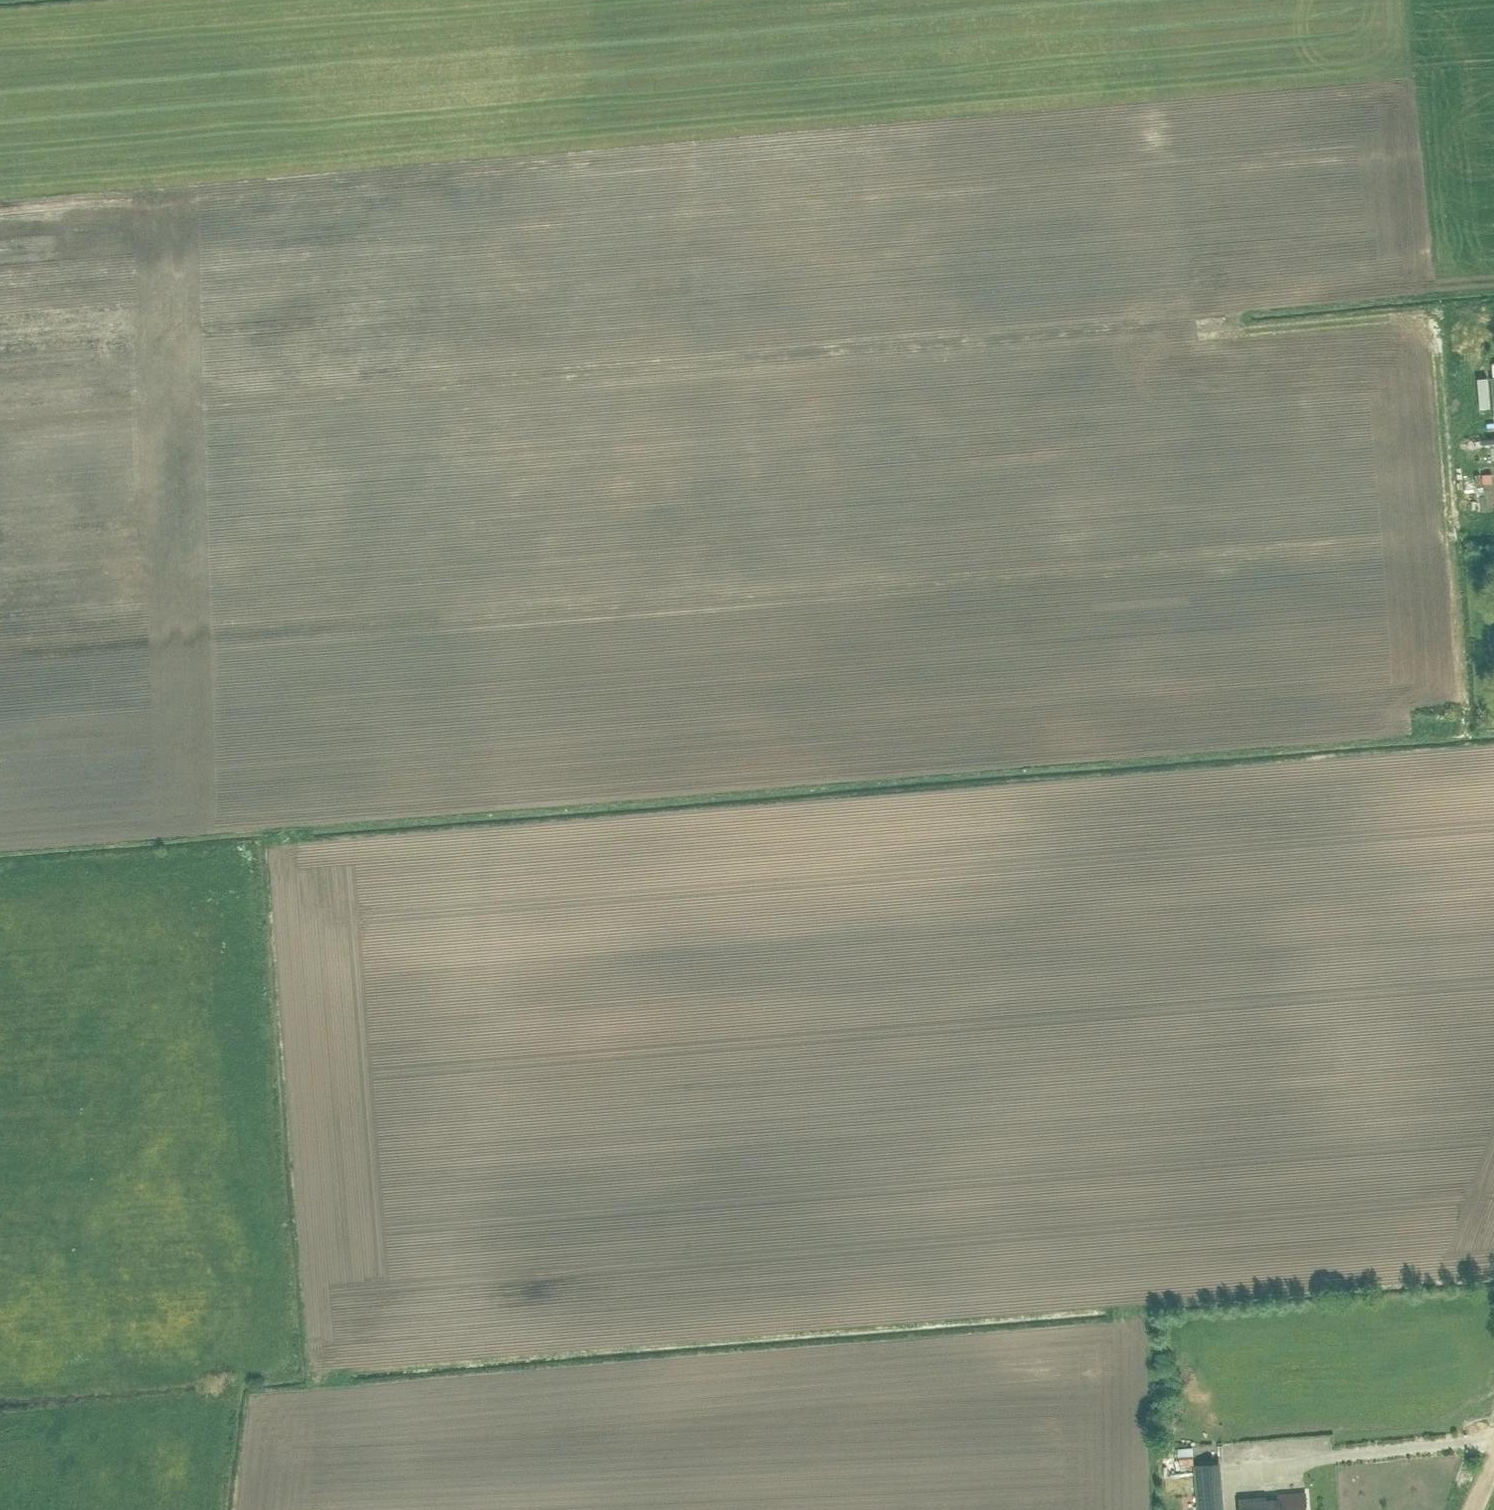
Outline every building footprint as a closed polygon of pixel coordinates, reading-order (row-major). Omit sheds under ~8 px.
[(1275,1455),(1275,1443),(1259,1443),(1259,1455),(1275,1455)] [(1219,1455),(1199,1457),(1203,1509),(1224,1508),(1219,1455)] [(1277,1493),(1278,1497),(1266,1498),(1266,1494),(1239,1496),(1240,1509),(1306,1509),(1305,1491),(1277,1493)]
